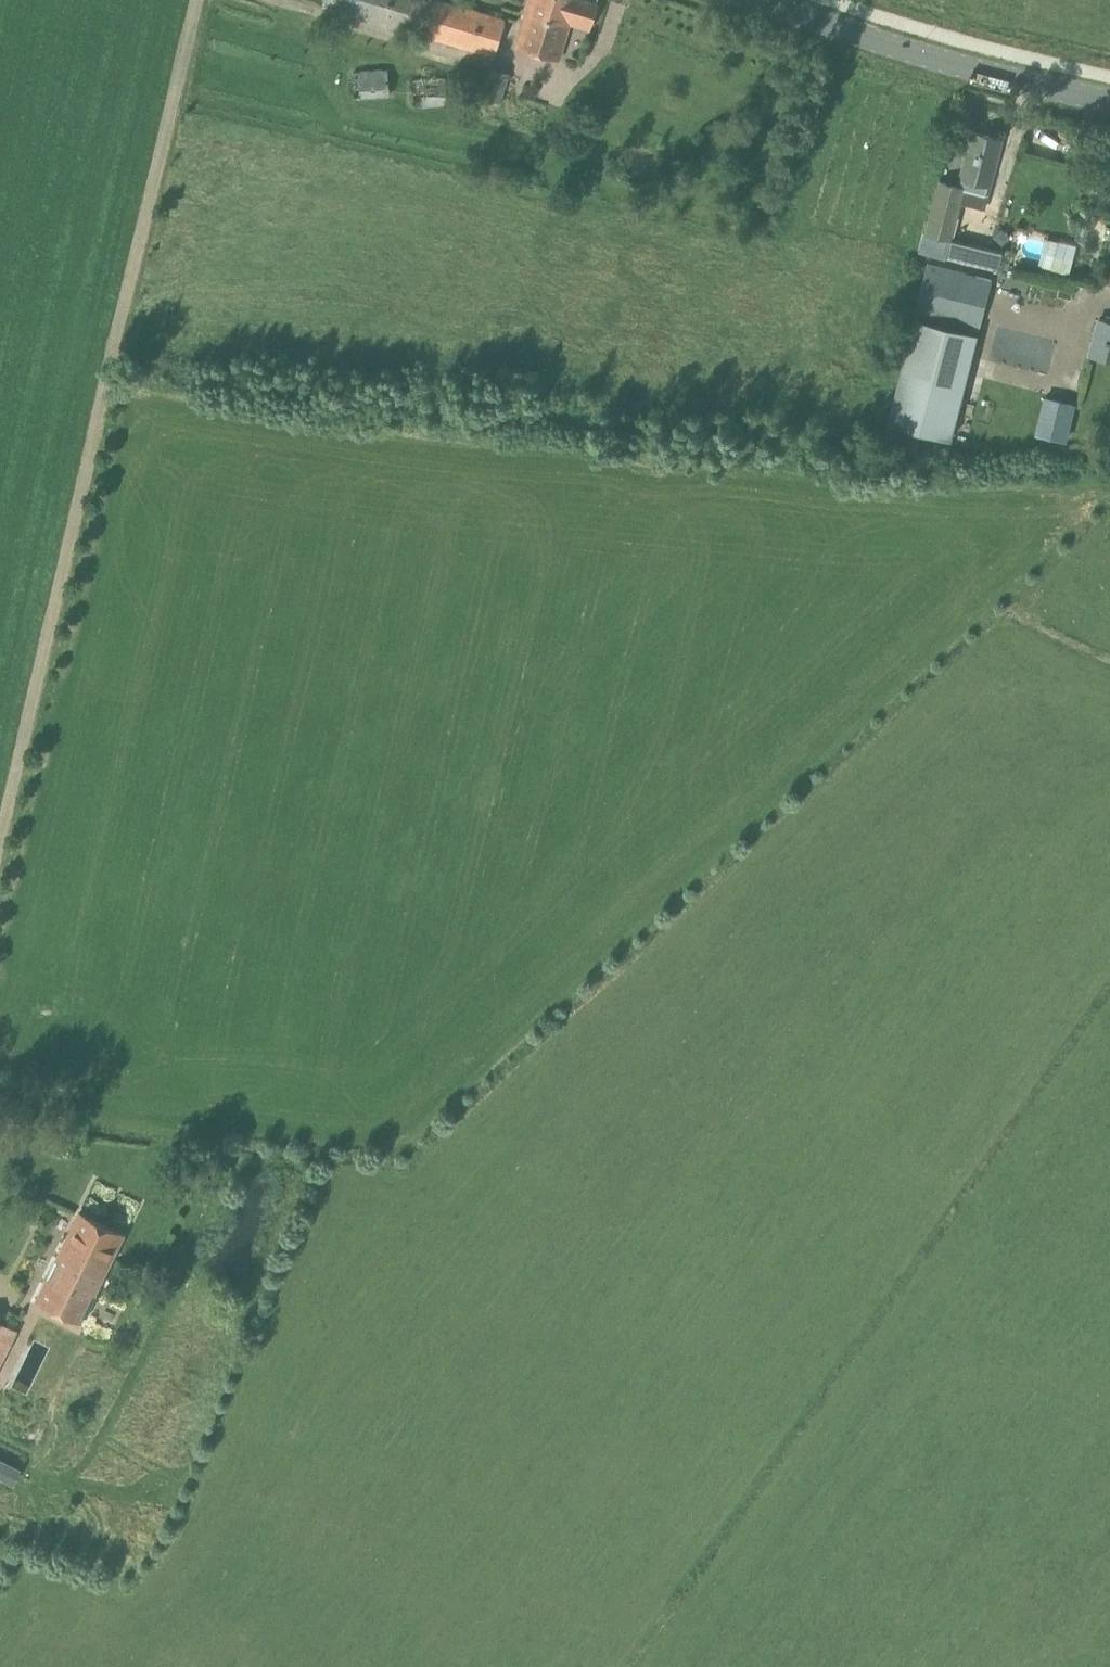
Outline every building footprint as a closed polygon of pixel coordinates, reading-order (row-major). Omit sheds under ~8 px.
[(405,30),(495,57),(506,20),(440,0),(323,0),(321,8),(404,32),(405,30)] [(516,47),(560,61),(571,25),(590,30),(598,4),(585,0),(530,0),(516,47)] [(539,134),(544,115),(513,106),(521,77),(510,74),(511,74),(488,67),(479,97),(500,103),(495,121),(539,134)] [(353,70),(355,99),(390,97),(389,68),(353,70)] [(411,79),(414,108),(449,104),(446,75),(411,79)] [(1057,146),(1061,127),(1040,123),(1036,142),(1057,146)] [(963,158),(946,155),(940,180),(956,185),(958,178),(991,186),(998,156),(1003,140),(972,131),(965,156),(964,156),(963,158)] [(928,236),(923,254),(947,260),(947,258),(953,237),(966,188),(956,185),(940,180),(939,180),(924,235),(928,236)] [(1003,250),(953,237),(947,258),(998,271),(1003,250)] [(961,326),(974,274),(928,263),(915,315),(961,326)] [(977,335),(913,319),(887,424),(951,440),(977,335)] [(1099,320),(1090,355),(1109,360),(1109,323),(1099,320)] [(977,375),(1009,379),(1010,368),(978,365),(977,375)] [(1075,404),(1045,397),(1036,434),(1066,441),(1075,404)] [(36,1300),(81,1322),(125,1233),(80,1211),(36,1300)] [(1,1412),(17,1412),(17,1391),(1,1391),(1,1412)]
